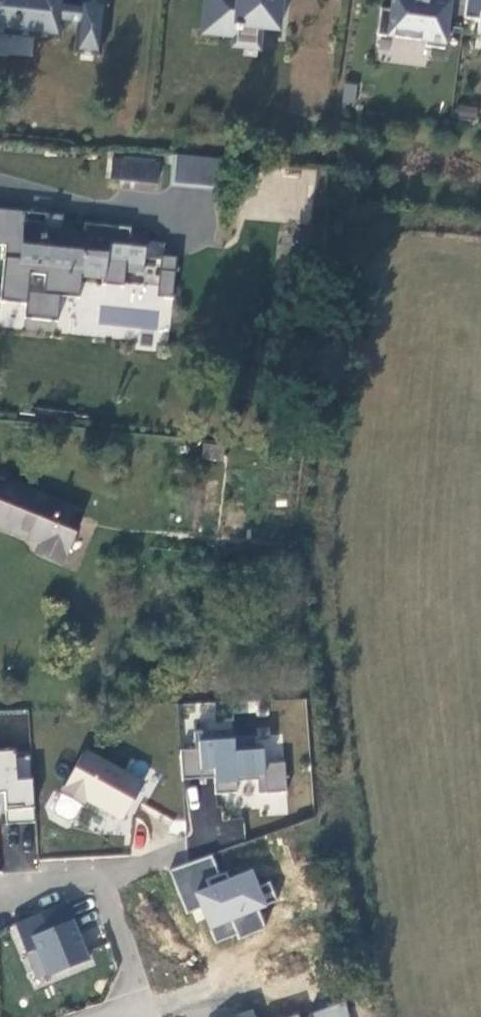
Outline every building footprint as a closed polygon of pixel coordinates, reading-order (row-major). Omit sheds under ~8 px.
[(105,4),(79,1),(79,5),(63,4),(63,0),(0,0),(0,34),(60,39),(61,24),(77,25),(74,53),(100,56),(105,4)] [(261,28),(242,27),(241,31),(233,30),(234,26),(213,25),(215,0),(206,0),(203,34),(233,37),(232,46),(260,49),(261,28)] [(279,0),(215,0),(213,25),(234,26),(233,30),(241,31),(242,27),(261,28),(278,29),(279,0)] [(391,10),(381,9),(377,35),(426,41),(425,46),(445,49),(451,0),(392,0),(391,10)] [(464,17),(479,20),(477,33),(480,33),(480,0),(466,0),(464,17)] [(189,167),(190,156),(172,155),(172,165),(189,167)] [(201,186),(204,158),(190,156),(189,167),(172,165),(170,184),(201,186)] [(218,188),(221,159),(204,158),(201,186),(218,188)] [(157,183),(159,164),(111,160),(109,179),(157,183)] [(143,274),(145,258),(163,260),(165,244),(146,242),(147,232),(144,231),(143,233),(131,232),(131,228),(84,223),(83,233),(61,232),(45,230),(46,225),(23,223),(19,260),(14,264),(12,283),(19,292),(32,293),(41,285),(76,290),(81,284),(82,278),(104,280),(107,284),(120,286),(125,282),(127,273),(143,274)] [(225,459),(226,446),(208,443),(206,456),(225,459)] [(81,513),(0,480),(0,526),(41,543),(37,551),(61,562),(81,513)] [(225,563),(222,577),(234,580),(237,565),(225,563)] [(250,761),(287,758),(285,735),(247,737),(250,761)] [(122,820),(146,783),(154,770),(131,757),(123,772),(83,750),(58,795),(59,795),(53,808),(55,814),(67,821),(74,819),(83,807),(82,807),(87,801),(122,820)] [(6,823),(33,822),(31,780),(16,781),(14,752),(0,753),(0,792),(3,792),(5,811),(6,823)] [(184,784),(190,846),(245,840),(243,817),(217,820),(214,781),(184,784)] [(298,909),(294,843),(259,857),(262,861),(187,891),(189,897),(183,900),(185,905),(180,907),(185,921),(194,917),(203,946),(298,909)] [(68,901),(13,923),(25,954),(34,949),(46,978),(92,958),(72,917),(68,901)] [(346,1001),(305,1016),(349,1016),(346,1001)] [(252,1009),(228,1016),(255,1016),(252,1009)]
